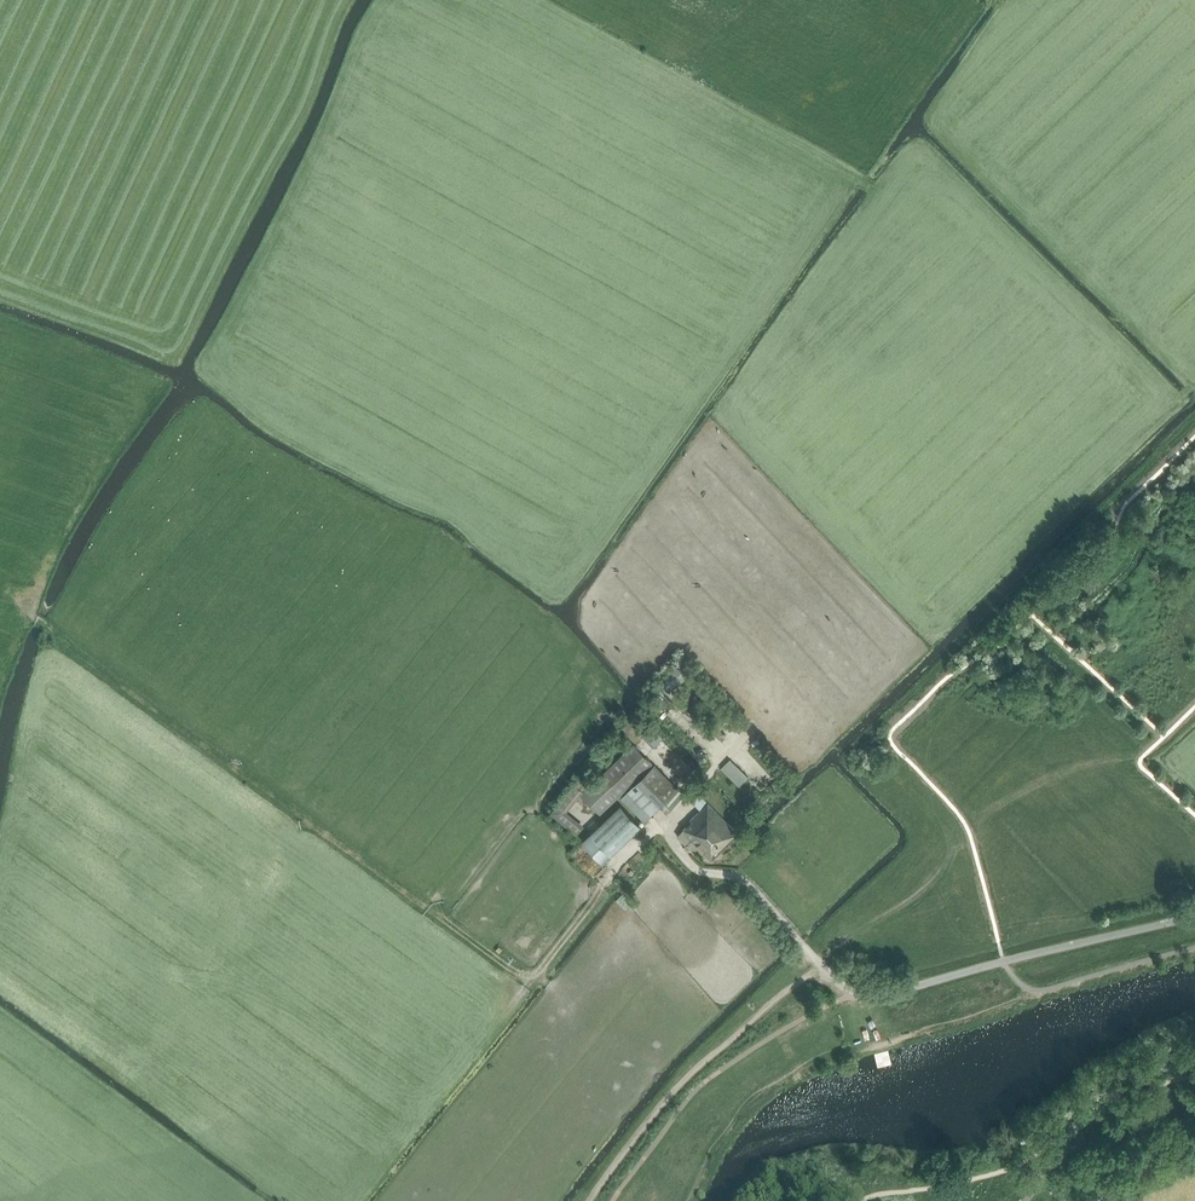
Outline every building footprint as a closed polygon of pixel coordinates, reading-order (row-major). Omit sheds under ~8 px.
[(636,729),(654,747),(663,737),(646,720),(636,729)] [(600,815),(653,763),(634,744),(583,791),(580,793),(581,794),(600,815)] [(730,758),(721,768),(738,785),(748,776),(730,758)] [(673,807),(685,796),(655,766),(628,791),(652,815),(667,801),(673,807)] [(574,784),(549,813),(576,835),(584,826),(567,811),(581,794),(580,793),(583,791),(574,784)] [(621,798),(646,823),(652,816),(652,815),(628,791),(621,798)] [(700,810),(707,803),(708,803),(699,793),(691,801),(700,810)] [(712,860),(738,835),(707,803),(700,810),(701,811),(690,821),(692,822),(683,831),(712,860)] [(603,864),(642,827),(621,805),(583,842),(603,864)] [(629,897),(624,892),(616,900),(626,910),(631,906),(625,900),(629,897)]
